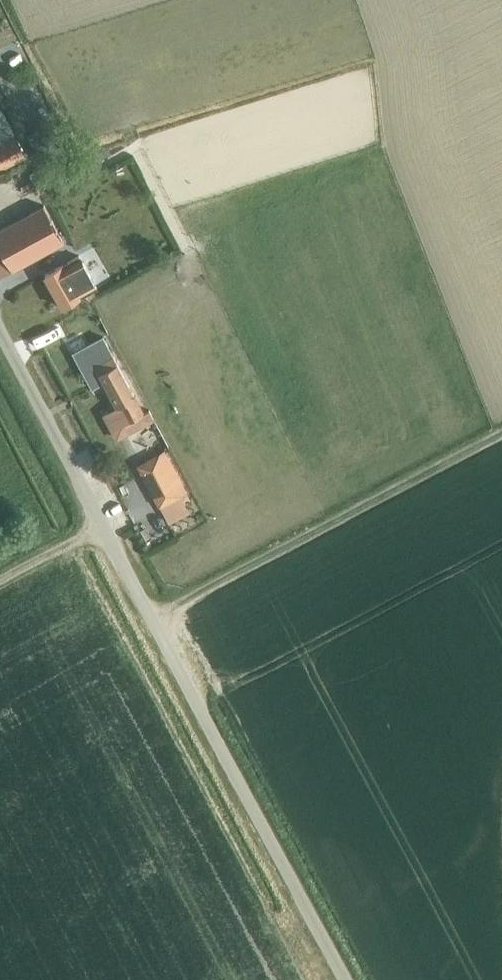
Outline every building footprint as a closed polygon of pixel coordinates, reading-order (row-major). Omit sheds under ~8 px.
[(23,155),(15,139),(0,147),(0,167),(23,155)] [(63,242),(43,205),(0,229),(0,277),(63,242)] [(45,274),(63,307),(97,288),(79,255),(45,274)] [(103,337),(73,353),(92,389),(103,382),(117,407),(104,414),(112,430),(143,413),(103,337)] [(185,492),(164,453),(139,466),(160,505),(180,494),(185,492)] [(180,494),(160,505),(169,522),(189,512),(180,494)]
